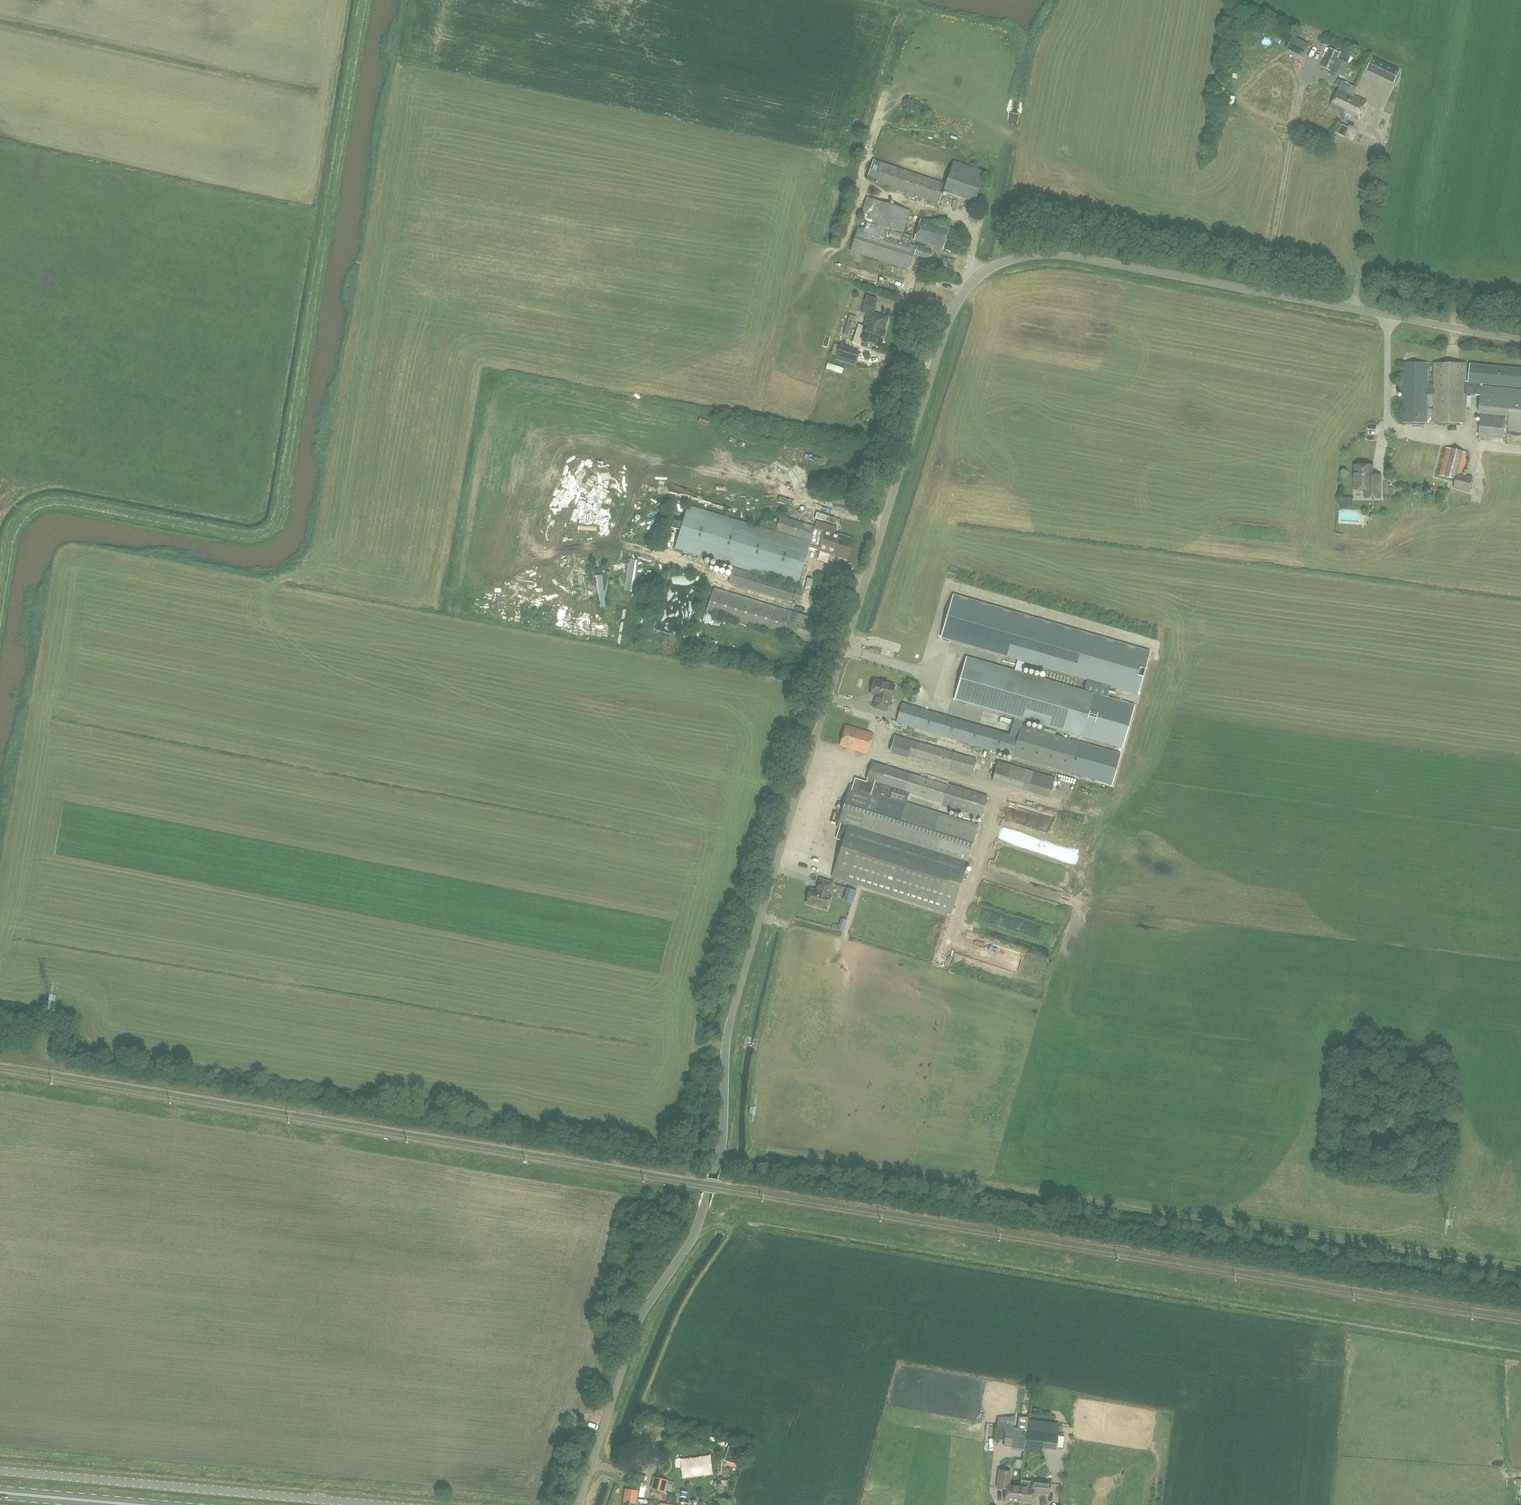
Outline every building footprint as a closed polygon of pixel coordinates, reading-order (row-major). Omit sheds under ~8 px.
[(1345,78),(1351,65),(1353,59),(1334,51),(1326,69),(1331,71),(1345,78)] [(1394,83),(1399,71),(1378,62),(1379,58),(1372,56),(1365,70),(1370,72),(1369,73),(1394,83)] [(1340,90),(1343,82),(1342,81),(1330,108),(1344,115),(1353,96),(1340,90)] [(1353,96),(1353,95),(1356,88),(1343,82),(1340,90),(1353,96)] [(1353,96),(1344,115),(1358,121),(1367,102),(1353,96)] [(945,185),(873,160),(867,177),(877,180),(876,184),(906,193),(905,196),(915,199),(916,197),(939,204),(943,193),(974,203),(984,173),(954,162),(945,185)] [(913,237),(903,233),(910,211),(867,199),(860,219),(865,221),(861,229),(858,228),(851,251),(908,269),(912,254),(930,259),(932,251),(910,244),(913,237)] [(918,242),(928,245),(943,249),(949,228),(921,220),(914,240),(918,242)] [(838,262),(834,272),(847,277),(851,267),(838,262)] [(867,327),(884,332),(888,318),(873,313),(875,308),(864,304),(861,313),(869,315),(865,327),(867,328),(867,327)] [(882,335),(884,332),(867,327),(867,328),(863,341),(872,344),(873,343),(881,345),(884,335),(882,335)] [(856,362),(860,351),(840,345),(836,356),(856,362)] [(1434,384),(1429,384),(1429,363),(1404,362),(1403,422),(1428,423),(1428,419),(1433,419),(1433,422),(1434,422),(1434,423),(1466,423),(1466,394),(1476,395),(1481,396),(1479,413),(1481,413),(1494,415),(1509,417),(1508,430),(1520,432),(1520,390),(1482,386),(1482,384),(1520,387),(1520,369),(1470,364),(1470,365),(1468,382),(1467,381),(1467,365),(1467,363),(1435,362),(1434,384)] [(1491,441),(1492,437),(1494,415),(1481,413),(1478,439),(1491,441)] [(1469,492),(1473,478),(1462,475),(1468,452),(1447,447),(1440,475),(1457,480),(1454,488),(1469,492)] [(1381,498),(1381,476),(1373,476),(1373,466),(1355,466),(1355,490),(1366,490),(1366,498),(1381,498)] [(775,531),(688,505),(675,547),(798,584),(815,527),(780,516),(775,531)] [(822,540),(849,548),(852,538),(831,532),(832,528),(826,526),(825,530),(822,540)] [(822,540),(819,550),(846,558),(849,548),(822,540)] [(799,600),(802,591),(795,589),(796,586),(733,567),(729,581),(791,601),(792,598),(799,600)] [(828,597),(832,582),(825,580),(820,595),(828,597)] [(811,643),(818,620),(714,588),(707,611),(811,643)] [(953,595),(941,638),(1138,695),(1151,651),(953,595)] [(905,724),(1071,771),(1079,743),(1021,727),(1023,719),(1081,735),(1093,694),(966,658),(954,700),(1016,717),(1011,733),(904,703),(900,715),(907,716),(905,724)] [(892,699),(896,686),(875,680),(871,694),(877,695),(874,707),(886,711),(890,699),(892,699)] [(995,725),(1010,729),(1011,723),(1000,720),(1002,716),(998,715),(995,725)] [(868,755),(874,734),(846,726),(840,746),(868,755)] [(973,774),(977,759),(955,753),(902,737),(895,735),(891,751),(973,774)] [(1049,798),(1055,778),(998,761),(992,781),(1049,798)] [(832,877),(951,913),(979,825),(907,803),(910,794),(944,804),(943,806),(981,818),(988,797),(949,784),(948,786),(872,762),(866,782),(855,778),(853,786),(851,785),(838,828),(840,828),(836,839),(844,842),(832,877)] [(830,894),(833,882),(821,879),(818,891),(811,889),(808,903),(828,908),(831,895),(830,894)] [(1016,963),(1017,955),(1005,954),(1004,962),(1016,963)] [(1018,957),(1017,964),(1032,968),(1033,961),(1018,957)] [(1027,1429),(1024,1450),(1042,1452),(1043,1448),(1057,1449),(1060,1423),(1028,1420),(1027,1429)] [(1026,1429),(1007,1427),(1004,1447),(1012,1448),(1011,1450),(1024,1451),(1024,1450),(1026,1429)] [(741,1450),(729,1446),(724,1461),(736,1464),(741,1450)] [(1018,1501),(1020,1487),(1009,1485),(1010,1471),(999,1470),(997,1488),(1006,1489),(1005,1500),(1018,1501)] [(660,1491),(662,1482),(654,1480),(652,1489),(660,1491)] [(1020,1487),(1018,1501),(1032,1503),(1033,1492),(1049,1494),(1050,1483),(1032,1481),(1021,1480),(1020,1487)] [(638,1491),(625,1489),(623,1504),(636,1504),(638,1491)]
